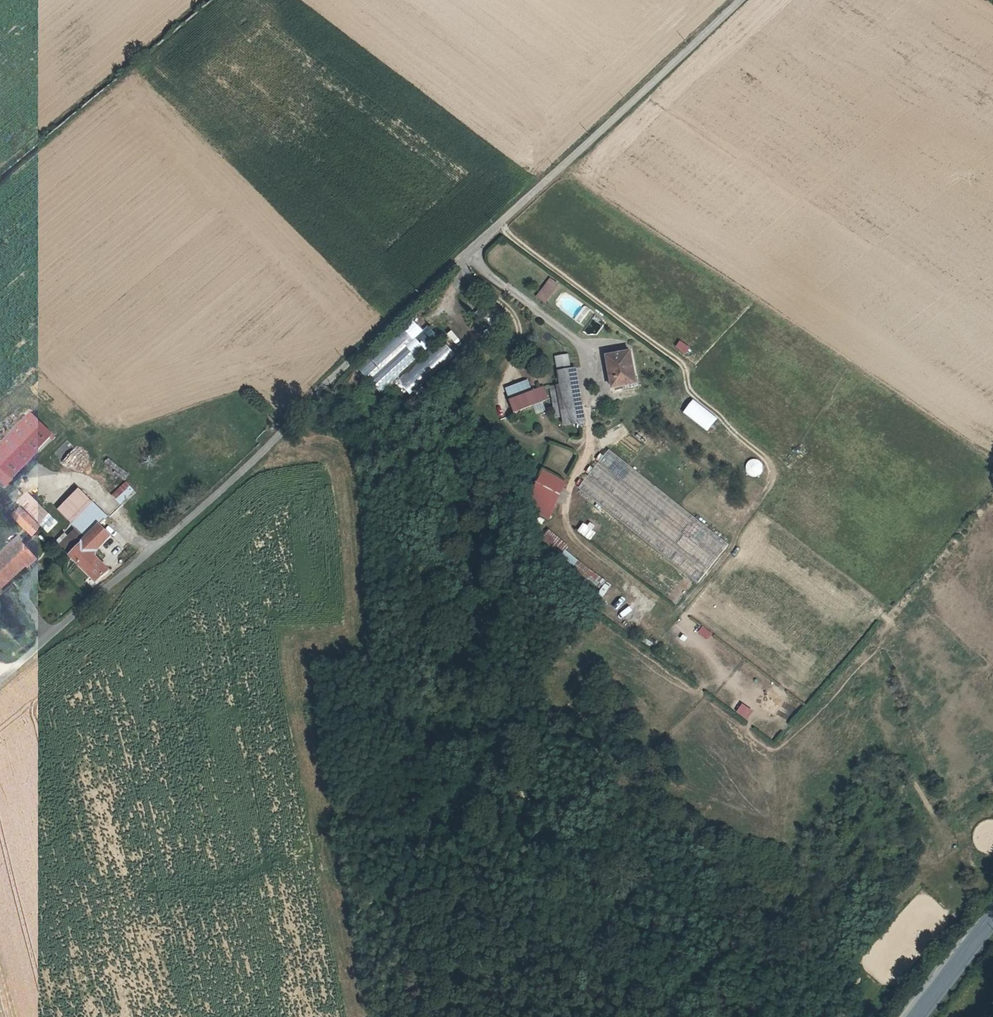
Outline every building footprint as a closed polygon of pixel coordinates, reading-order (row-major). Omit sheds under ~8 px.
[(559,286),(551,281),(544,291),(552,297),(559,286)] [(552,297),(544,291),(539,299),(546,305),(552,297)] [(410,317),(356,366),(377,393),(393,379),(410,395),(456,352),(429,322),(421,328),(410,317)] [(684,355),(689,348),(679,340),(673,347),(684,355)] [(555,366),(569,364),(568,352),(554,354),(555,366)] [(636,386),(630,352),(607,356),(614,389),(636,386)] [(557,370),(561,388),(580,385),(576,367),(557,370)] [(531,389),(527,379),(504,388),(513,412),(549,399),(544,385),(531,389)] [(585,408),(580,385),(561,388),(564,411),(585,408)] [(681,412),(706,432),(717,418),(692,399),(681,412)] [(586,416),(585,408),(564,411),(567,427),(586,423),(584,417),(586,416)] [(1,484),(5,487),(12,478),(23,467),(55,434),(30,411),(0,442),(0,482),(1,484)] [(95,439),(99,431),(84,424),(80,432),(95,439)] [(117,452),(115,458),(126,462),(128,456),(117,452)] [(92,473),(110,491),(127,475),(109,456),(92,473)] [(759,458),(745,461),(747,476),(761,474),(759,458)] [(701,593),(731,554),(609,461),(579,501),(701,593)] [(566,480),(543,467),(522,508),(547,520),(566,480)] [(133,489),(123,479),(108,494),(118,503),(133,489)] [(48,533),(59,522),(29,495),(26,491),(15,502),(19,506),(20,506),(41,526),(48,533)] [(78,511),(89,500),(84,495),(73,506),(78,511)] [(98,585),(113,572),(97,554),(115,535),(101,523),(110,516),(93,501),(69,523),(76,529),(60,544),(98,585)] [(32,536),(41,526),(20,506),(10,515),(32,536)] [(598,583),(602,578),(563,549),(567,543),(547,528),(539,540),(598,583)] [(12,551),(10,549),(0,560),(0,586),(5,581),(8,581),(10,583),(27,566),(28,568),(36,560),(19,544),(12,551)] [(5,581),(0,586),(0,593),(10,583),(8,581),(5,581)] [(605,600),(611,589),(604,586),(599,597),(605,600)] [(562,953),(560,942),(548,945),(550,955),(562,953)]
